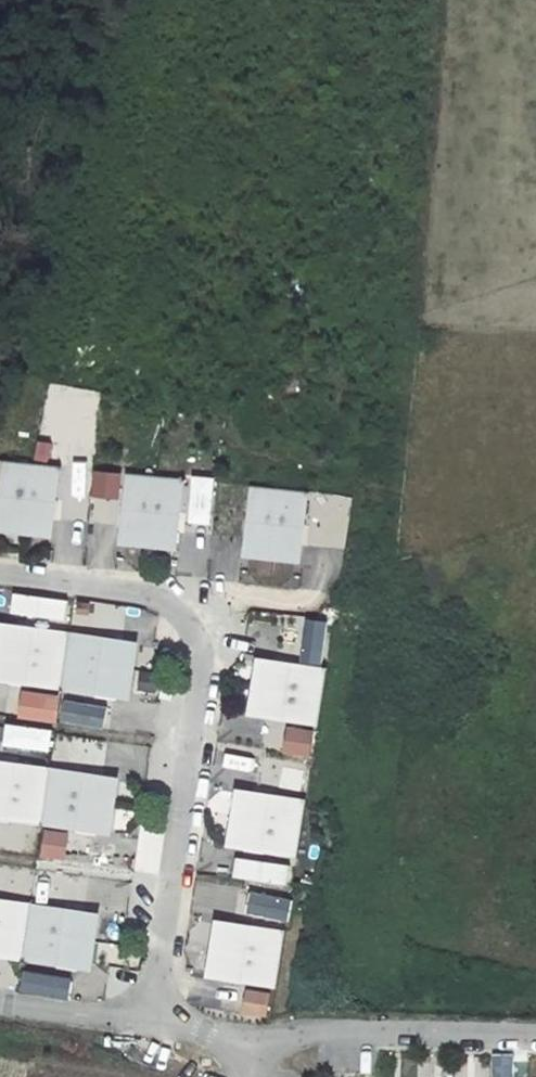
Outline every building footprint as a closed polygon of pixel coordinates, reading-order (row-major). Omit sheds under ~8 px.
[(44,527),(51,475),(48,475),(49,464),(7,459),(6,469),(2,468),(0,484),(0,521),(44,527)] [(56,475),(57,466),(49,464),(48,475),(51,475),(56,475)] [(129,486),(131,475),(123,474),(122,484),(126,485),(129,486)] [(215,524),(216,475),(192,474),(191,523),(215,524)] [(129,486),(126,485),(119,537),(168,543),(175,491),(172,491),(173,481),(131,475),(129,486)] [(180,492),(181,482),(173,481),(172,491),(175,491),(180,492)] [(253,502),(254,492),(246,491),(245,501),(249,502),(253,502)] [(243,554),(292,560),(298,508),(295,508),(296,498),(254,492),(253,502),(249,502),(243,554)] [(296,498),(295,508),(298,508),(303,509),(304,499),(296,498)] [(311,554),(313,582),(336,580),(334,553),(311,554)] [(82,603),(80,623),(124,627),(126,607),(82,603)] [(307,619),(303,660),(327,663),(331,621),(307,619)] [(59,639),(50,638),(50,634),(0,625),(0,676),(42,683),(43,679),(52,681),(59,639)] [(50,638),(59,639),(61,631),(51,629),(50,634),(50,638)] [(69,637),(70,633),(61,631),(59,639),(68,641),(69,637)] [(112,695),(120,646),(69,637),(68,641),(59,639),(52,681),(61,682),(60,686),(112,695)] [(309,670),(257,661),(248,710),(300,719),(300,716),(310,717),(318,676),(308,674),(309,670)] [(308,674),(318,676),(320,668),(310,666),(309,670),(308,674)] [(52,681),(43,679),(42,683),(41,687),(50,689),(52,681)] [(50,689),(59,691),(60,686),(61,682),(52,681),(50,689)] [(19,716),(58,724),(64,695),(25,687),(19,716)] [(11,696),(0,696),(0,709),(11,710),(11,696)] [(65,699),(63,723),(109,727),(111,703),(65,699)] [(309,725),(310,717),(300,716),(300,719),(299,723),(309,725)] [(53,757),(56,727),(5,723),(3,753),(53,757)] [(290,725),(286,754),(313,757),(317,729),(290,725)] [(36,774),(26,772),(27,769),(0,764),(0,814),(18,817),(19,814),(28,816),(36,774)] [(26,772),(36,774),(37,765),(28,764),(27,769),(26,772)] [(36,774),(45,776),(45,772),(46,767),(37,765),(36,774)] [(88,830),(97,781),(45,772),(45,776),(36,774),(28,816),(37,817),(36,821),(88,830)] [(287,802),(236,792),(226,841),(278,851),(279,847),(288,849),(297,807),(287,806),(287,802)] [(287,802),(287,806),(297,807),(298,800),(288,798),(287,802)] [(18,822),(27,824),(27,819),(28,816),(19,814),(18,817),(18,822)] [(27,824),(36,826),(36,821),(37,817),(28,816),(27,819),(27,824)] [(45,828),(43,856),(71,858),(73,830),(45,828)] [(287,857),(288,849),(279,847),(278,851),(277,855),(287,857)] [(232,878),(289,887),(293,863),(236,854),(232,878)] [(254,890),(249,912),(291,921),(296,899),(254,890)] [(3,904),(3,907),(12,909),(13,901),(4,899),(3,904)] [(22,902),(13,901),(12,909),(21,911),(21,907),(22,902)] [(5,951),(12,909),(3,907),(3,904),(0,903),(0,950),(5,951)] [(65,965),(73,916),(21,907),(21,911),(12,909),(5,951),(13,952),(13,956),(65,965)] [(217,921),(207,969),(259,979),(260,976),(269,977),(277,936),(267,934),(268,930),(217,921)] [(267,934),(277,936),(279,928),(269,926),(268,930),(267,934)] [(13,952),(5,951),(3,959),(12,960),(13,956),(13,952)] [(24,994),(74,995),(74,974),(24,973),(24,994)] [(269,977),(260,976),(259,979),(258,984),(268,985),(269,977)] [(250,988),(244,1012),(268,1018),(274,993),(250,988)] [(507,1076),(528,1076),(528,1057),(507,1057),(507,1076)]
